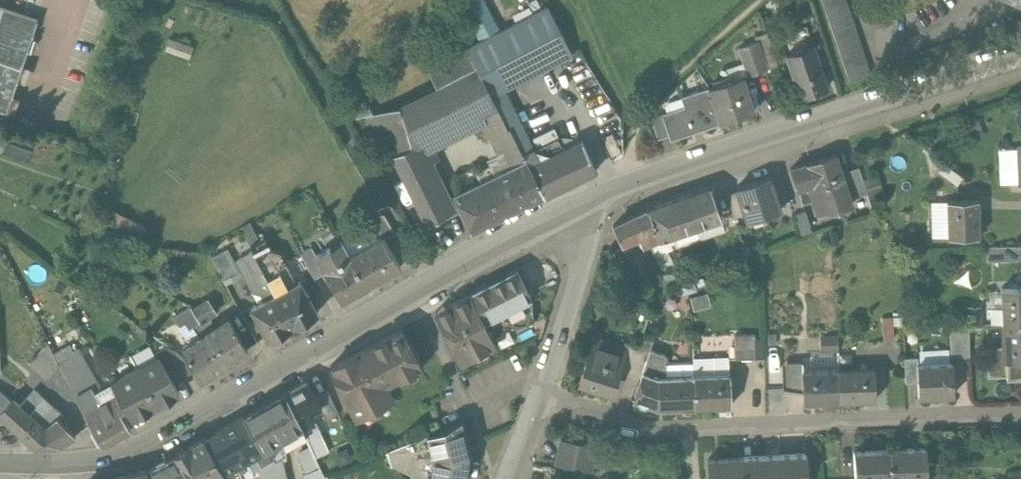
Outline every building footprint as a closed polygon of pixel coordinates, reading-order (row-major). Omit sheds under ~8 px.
[(850,83),(872,76),(846,0),(822,0),(850,83)] [(510,129),(526,162),(527,161),(530,168),(540,163),(503,90),(571,56),(547,8),(467,47),(478,70),(498,109),(508,130),(510,129)] [(0,10),(0,112),(6,114),(37,22),(0,10)] [(767,71),(757,44),(740,49),(750,77),(767,71)] [(814,48),(787,56),(801,97),(827,88),(814,48)] [(498,109),(478,70),(403,107),(397,109),(416,146),(428,141),(429,143),(482,117),(498,109)] [(742,77),(709,88),(709,89),(720,124),(753,113),(742,77)] [(670,140),(720,124),(709,89),(682,98),(686,108),(662,116),(670,140)] [(416,146),(397,109),(369,118),(383,163),(395,157),(428,226),(449,215),(416,146)] [(509,171),(526,162),(510,129),(508,130),(498,109),(482,117),(492,138),(493,138),(509,171)] [(613,139),(603,144),(611,160),(621,155),(613,139)] [(540,163),(530,168),(543,197),(596,171),(582,143),(540,163)] [(849,202),(833,156),(808,165),(809,166),(792,172),(803,204),(816,200),(820,211),(849,202)] [(526,162),(509,171),(496,177),(492,167),(479,173),(484,183),(455,197),(472,231),(543,197),(530,168),(527,161),(526,162)] [(779,212),(768,180),(737,190),(749,222),(779,212)] [(677,201),(688,232),(720,221),(710,189),(677,201)] [(647,211),(661,241),(673,237),(688,232),(677,201),(647,211)] [(978,201),(947,203),(947,221),(927,222),(927,239),(980,237),(978,201)] [(647,211),(614,226),(622,245),(639,237),(642,248),(645,247),(650,245),(661,241),(647,211)] [(371,219),(383,240),(384,239),(385,242),(395,236),(383,215),(371,219)] [(639,237),(622,245),(630,265),(635,262),(637,264),(641,262),(639,259),(647,253),(645,247),(642,248),(639,237)] [(673,237),(661,241),(650,245),(655,259),(676,247),(673,237)] [(385,242),(384,239),(383,240),(351,258),(368,288),(401,269),(385,242)] [(991,258),(1020,259),(1020,245),(991,245),(991,258)] [(324,273),(315,256),(316,256),(311,248),(300,254),(313,279),(324,273)] [(368,288),(351,258),(345,248),(332,255),(328,249),(316,256),(315,256),(324,273),(341,303),(368,288)] [(226,250),(212,258),(225,282),(239,274),(226,250)] [(276,296),(264,274),(258,263),(247,269),(265,302),(276,296)] [(264,274),(276,296),(286,291),(274,268),(264,274)] [(531,299),(517,271),(470,296),(484,324),(531,299)] [(276,296),(293,327),(317,314),(300,283),(286,291),(276,296)] [(1001,290),(1002,325),(1020,325),(1020,289),(1001,290)] [(293,327),(276,296),(265,302),(251,309),(268,341),(293,327)] [(491,336),(490,336),(484,324),(470,296),(435,313),(440,323),(442,322),(450,337),(448,338),(460,363),(496,345),(491,336)] [(534,323),(531,299),(484,324),(490,336),(491,336),(508,330),(534,323)] [(199,321),(205,333),(211,329),(211,324),(206,317),(216,311),(209,300),(192,310),(199,321)] [(205,333),(199,321),(192,310),(190,306),(168,321),(177,336),(192,326),(198,337),(205,333)] [(967,309),(968,327),(983,326),(982,309),(967,309)] [(205,333),(226,364),(249,349),(228,318),(211,329),(205,333)] [(1002,325),(1003,361),(1020,361),(1020,325),(1002,325)] [(951,357),(969,356),(968,327),(950,327),(951,357)] [(408,344),(402,331),(331,367),(357,417),(393,398),(386,385),(420,367),(418,363),(421,362),(412,343),(408,344)] [(226,364),(205,333),(198,337),(182,348),(202,379),(226,364)] [(766,357),(766,335),(738,334),(738,356),(766,357)] [(640,378),(649,349),(653,340),(642,336),(638,347),(629,374),(640,378)] [(624,342),(619,354),(622,355),(616,372),(628,376),(629,374),(638,347),(624,342)] [(619,354),(592,345),(579,383),(595,389),(594,390),(608,395),(616,372),(622,355),(619,354)] [(173,383),(192,372),(182,357),(168,347),(156,354),(159,358),(173,383)] [(45,379),(59,364),(53,348),(40,361),(35,357),(29,363),(45,379)] [(665,354),(649,349),(640,378),(633,399),(639,401),(640,404),(644,405),(647,404),(658,408),(694,406),(693,376),(666,377),(665,354)] [(137,370),(157,405),(178,393),(173,383),(159,358),(137,370)] [(905,383),(916,383),(915,366),(917,365),(917,359),(904,360),(905,383)] [(84,373),(95,367),(93,363),(81,369),(83,373),(84,373)] [(917,365),(915,366),(916,383),(917,398),(953,396),(952,364),(917,365)] [(837,371),(839,402),(874,400),(873,369),(837,371)] [(113,376),(108,379),(111,384),(116,394),(124,408),(130,420),(157,405),(137,370),(116,381),(113,376)] [(837,371),(801,373),(803,404),(839,402),(837,371)] [(83,412),(91,408),(88,403),(97,398),(91,387),(92,386),(84,373),(83,373),(69,381),(77,398),(76,398),(83,412)] [(693,376),(694,406),(730,404),(729,374),(693,376)] [(284,394),(298,421),(308,415),(318,409),(320,408),(315,400),(310,390),(305,382),(284,394)] [(310,390),(320,408),(318,409),(324,421),(338,414),(324,386),(316,391),(314,388),(310,390)] [(10,401),(11,400),(0,391),(0,409),(7,401),(10,401)] [(130,431),(119,411),(124,408),(116,394),(91,408),(83,412),(89,426),(100,444),(113,441),(130,431)] [(242,418),(262,451),(267,449),(284,439),(302,429),(298,421),(284,394),(242,418)] [(28,414),(14,401),(10,401),(7,401),(0,409),(0,415),(33,446),(33,447),(58,446),(75,435),(58,420),(62,416),(43,398),(28,414)] [(387,428),(393,445),(443,426),(439,416),(433,418),(430,412),(423,415),(422,414),(387,428)] [(308,415),(298,421),(302,429),(310,446),(311,449),(314,458),(327,453),(311,419),(310,419),(308,415)] [(205,439),(224,472),(236,466),(256,455),(262,451),(242,418),(205,439)] [(428,436),(434,457),(431,477),(440,478),(441,478),(465,478),(469,456),(460,422),(428,436)] [(434,457),(428,436),(389,452),(394,465),(411,474),(431,477),(434,457)] [(172,458),(184,478),(216,478),(225,474),(224,472),(205,439),(188,449),(187,448),(176,455),(172,458)] [(287,458),(284,439),(267,449),(276,462),(287,458)] [(555,466),(588,473),(593,450),(560,443),(555,466)] [(256,455),(262,466),(258,468),(260,476),(260,478),(283,478),(282,473),(276,462),(267,449),(262,451),(256,455)] [(311,449),(298,456),(307,477),(306,478),(307,478),(328,478),(326,476),(322,478),(314,458),(311,449)] [(890,478),(927,478),(925,450),(889,452),(890,478)] [(853,453),(854,478),(890,478),(889,452),(853,453)] [(236,466),(243,478),(254,478),(260,476),(258,468),(262,466),(256,455),(236,466)] [(744,478),(807,478),(806,456),(743,459),(744,478)] [(148,478),(184,478),(172,458),(146,471),(148,478)] [(707,461),(708,478),(744,478),(743,459),(707,461)] [(116,478),(148,478),(146,471),(116,478)]
